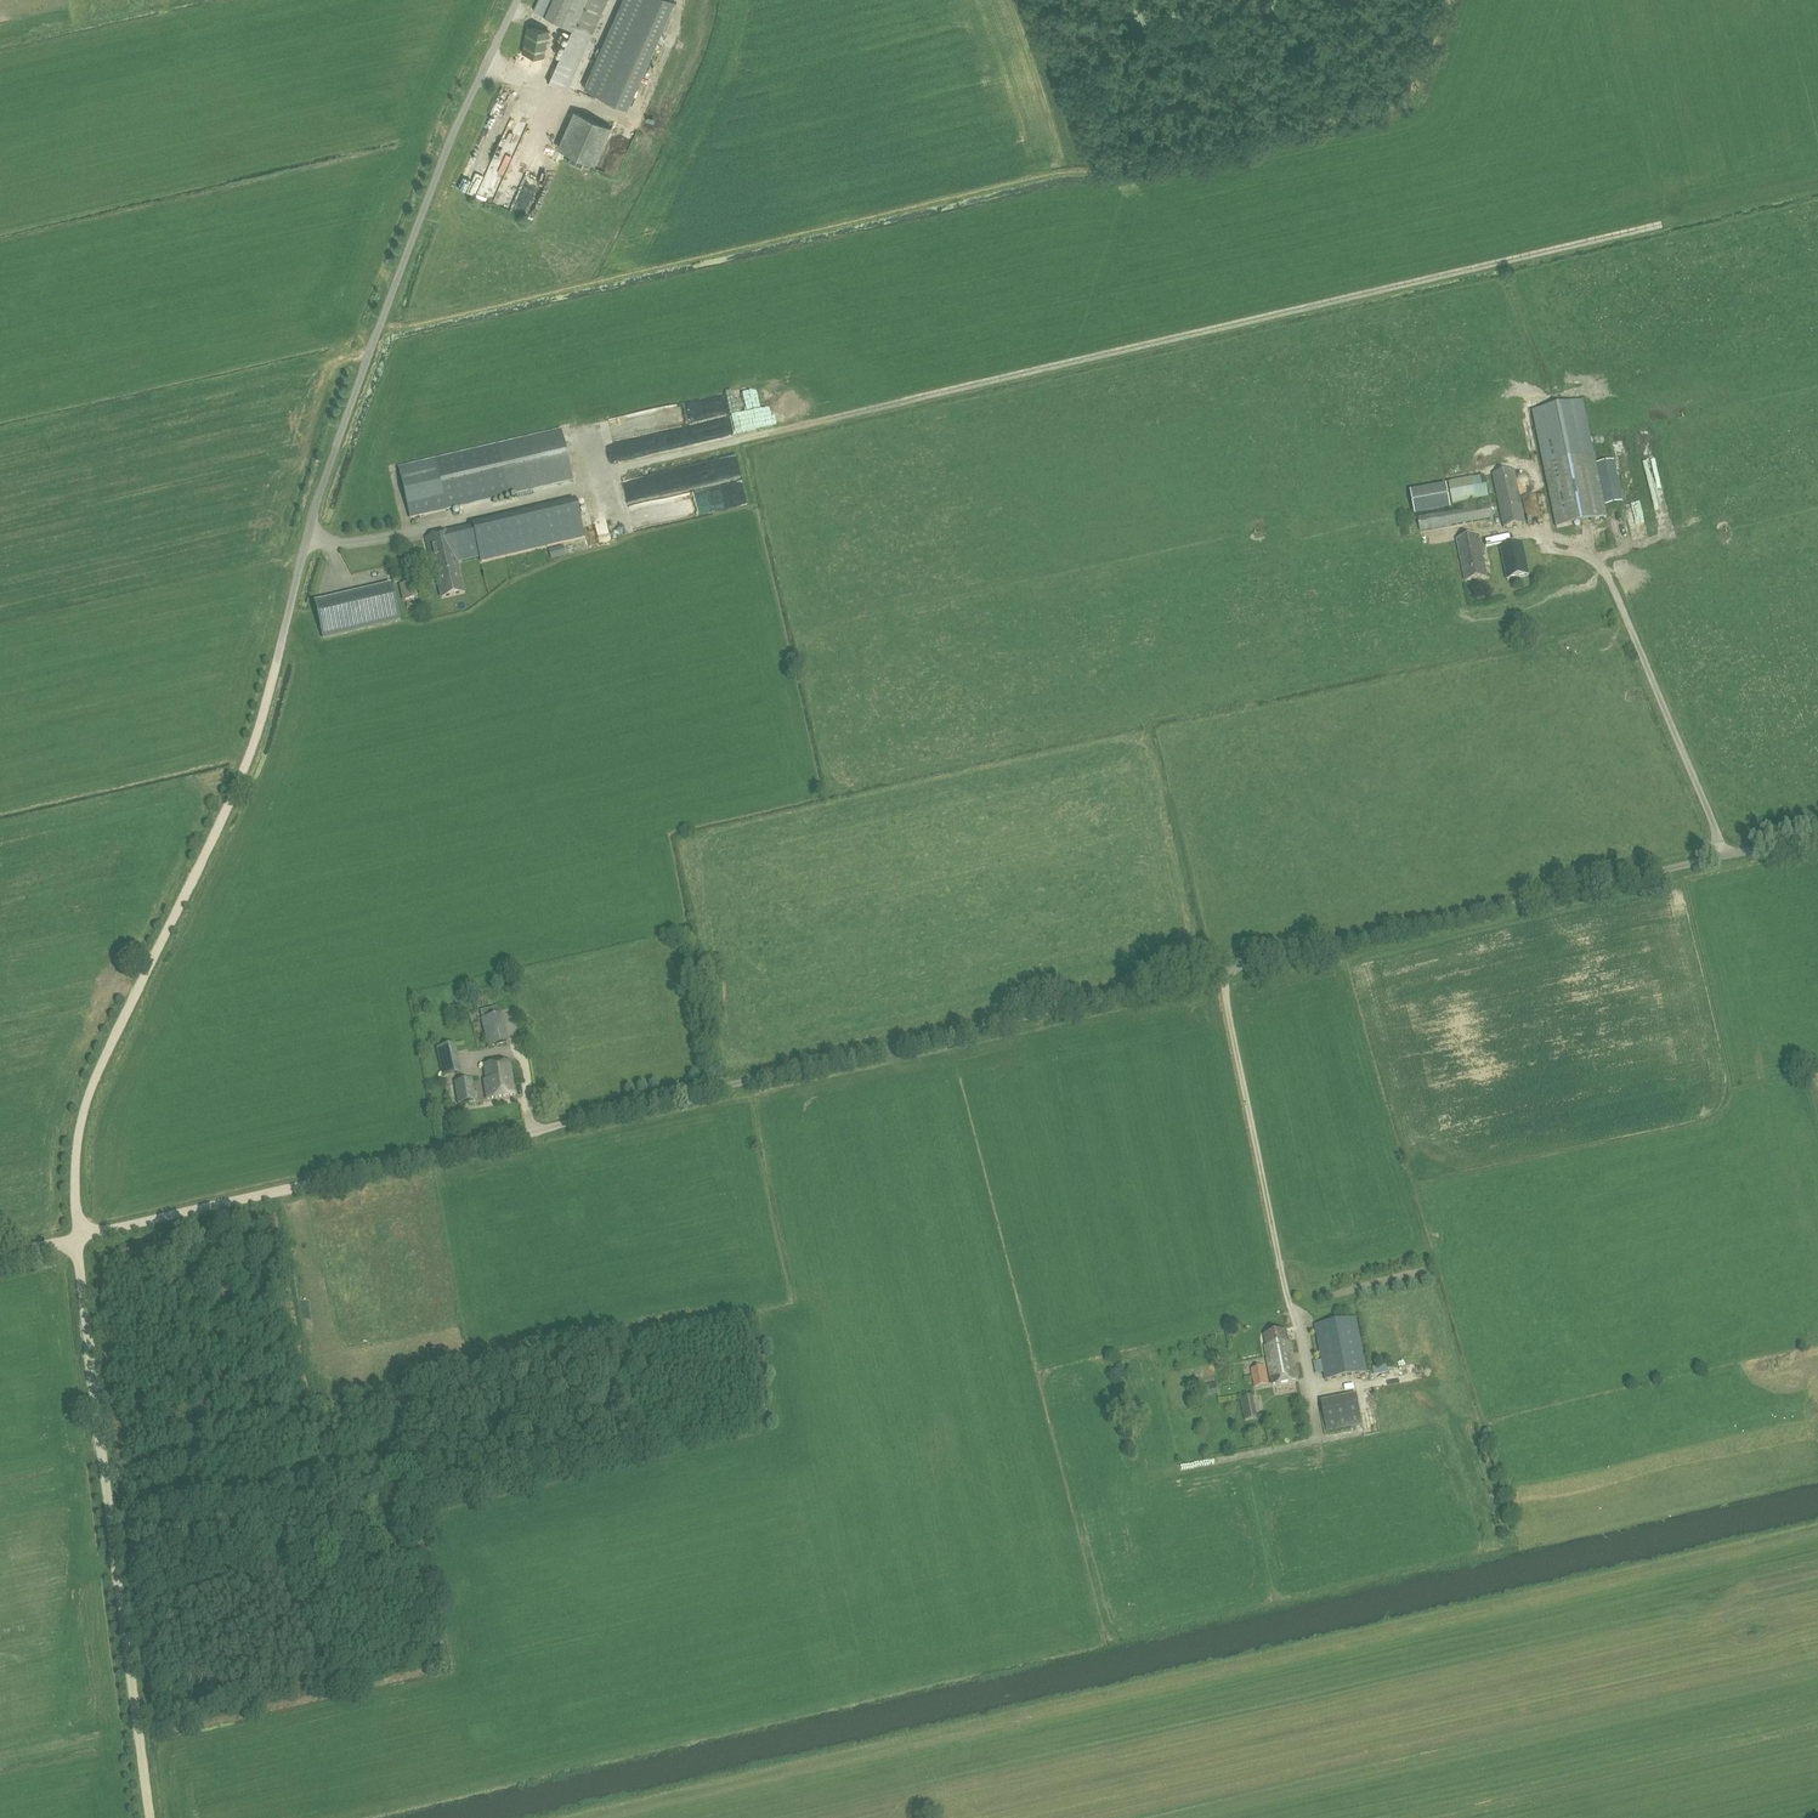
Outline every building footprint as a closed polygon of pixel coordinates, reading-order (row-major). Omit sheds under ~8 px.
[(567,90),(594,28),(607,0),(537,0),(532,11),(572,29),(548,81),(567,90)] [(585,87),(626,106),(674,0),(624,0),(585,87)] [(521,53),(544,58),(549,29),(526,25),(521,53)] [(558,149),(594,164),(610,127),(574,112),(558,149)] [(543,143),(554,131),(545,123),(534,135),(543,143)] [(495,201),(510,207),(530,150),(515,145),(495,201)] [(552,146),(549,151),(566,160),(569,155),(552,146)] [(697,434),(786,416),(783,401),(694,418),(697,434)] [(1583,401),(1532,411),(1543,464),(1556,528),(1607,518),(1604,505),(1596,464),(1583,401)] [(584,424),(584,408),(570,409),(571,425),(584,424)] [(399,472),(410,519),(573,481),(561,430),(399,472)] [(620,477),(623,494),(659,486),(656,474),(668,472),(669,472),(682,469),(683,474),(676,475),(677,480),(685,478),(686,481),(710,476),(707,459),(620,477)] [(1614,460),(1596,464),(1604,505),(1622,502),(1614,460)] [(1492,474),(1504,529),(1526,524),(1515,470),(1492,474)] [(1485,477),(1448,483),(1452,505),(1462,504),(1477,501),(1488,499),(1485,477)] [(1451,510),(1446,486),(1411,492),(1415,517),(1451,510)] [(601,500),(590,499),(589,514),(600,514),(601,500)] [(1420,532),(1493,519),(1490,505),(1478,507),(1477,501),(1462,504),(1463,509),(1417,518),(1420,532)] [(435,567),(439,585),(441,596),(464,591),(461,580),(457,562),(479,556),(481,562),(547,546),(539,511),(473,527),(426,537),(433,567),(435,567)] [(1479,535),(1457,540),(1465,581),(1487,577),(1484,565),(1483,559),(1479,535)] [(1508,580),(1529,576),(1522,545),(1501,549),(1508,580)] [(556,548),(558,557),(565,555),(562,547),(556,548)] [(362,574),(374,572),(373,565),(361,567),(362,574)] [(410,577),(398,580),(402,597),(414,593),(410,577)] [(399,620),(392,587),(315,605),(323,638),(399,620)] [(498,1014),(481,1018),(480,1018),(486,1047),(509,1042),(501,1013),(498,1014)] [(456,1071),(455,1043),(438,1044),(440,1072),(456,1071)] [(514,1094),(509,1061),(484,1065),(486,1078),(484,1079),(486,1093),(487,1098),(514,1094)] [(458,1103),(475,1100),(474,1095),(471,1079),(455,1081),(458,1103)] [(121,1225),(129,1224),(128,1216),(120,1217),(121,1225)] [(1314,1325),(1324,1380),(1366,1372),(1356,1317),(1314,1325)] [(1265,1346),(1272,1384),(1298,1379),(1290,1341),(1288,1342),(1286,1330),(1264,1334),(1267,1346),(1265,1346)] [(1302,1356),(1305,1365),(1312,1362),(1309,1353),(1302,1356)] [(1405,1361),(1387,1365),(1392,1388),(1410,1384),(1405,1361)] [(1265,1366),(1251,1369),(1254,1388),(1269,1385),(1265,1366)] [(1202,1385),(1204,1396),(1219,1393),(1216,1382),(1202,1385)] [(1321,1402),(1327,1431),(1363,1425),(1357,1395),(1321,1402)] [(1243,1409),(1245,1421),(1257,1418),(1254,1407),(1243,1409)]
